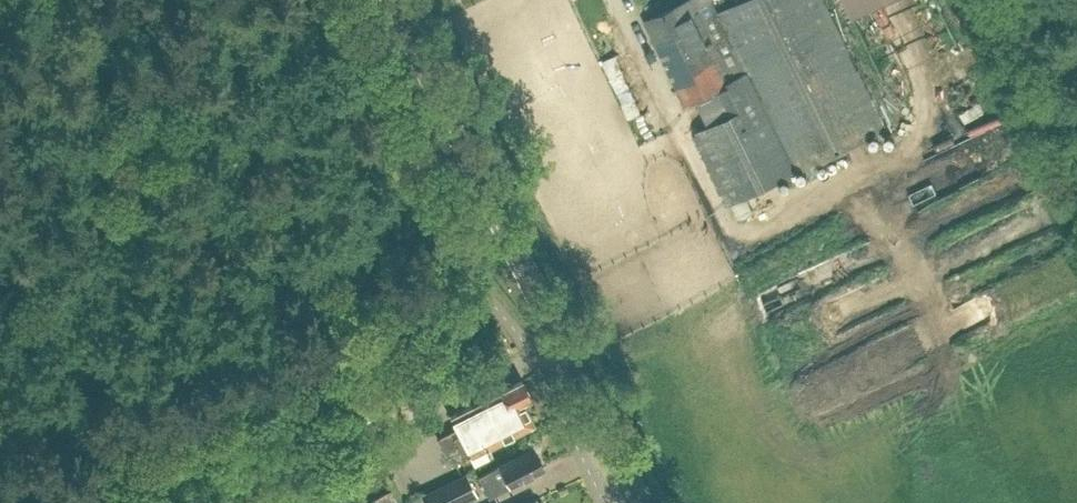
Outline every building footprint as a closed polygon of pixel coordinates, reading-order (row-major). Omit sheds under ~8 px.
[(714,93),(726,116),(711,125),(696,134),(732,202),(887,127),(825,0),(742,0),(718,12),(712,0),(696,8),(693,0),(689,0),(646,21),(687,106),(714,93)] [(625,57),(611,64),(637,120),(651,113),(625,57)] [(738,201),(745,217),(760,210),(753,195),(738,201)] [(522,379),(453,412),(473,452),(534,422),(523,400),(530,396),(522,379)] [(535,449),(480,475),(489,494),(544,468),(535,449)] [(426,502),(459,502),(478,494),(466,469),(421,491),(426,502)] [(299,490),(273,502),(305,502),(299,490)]
